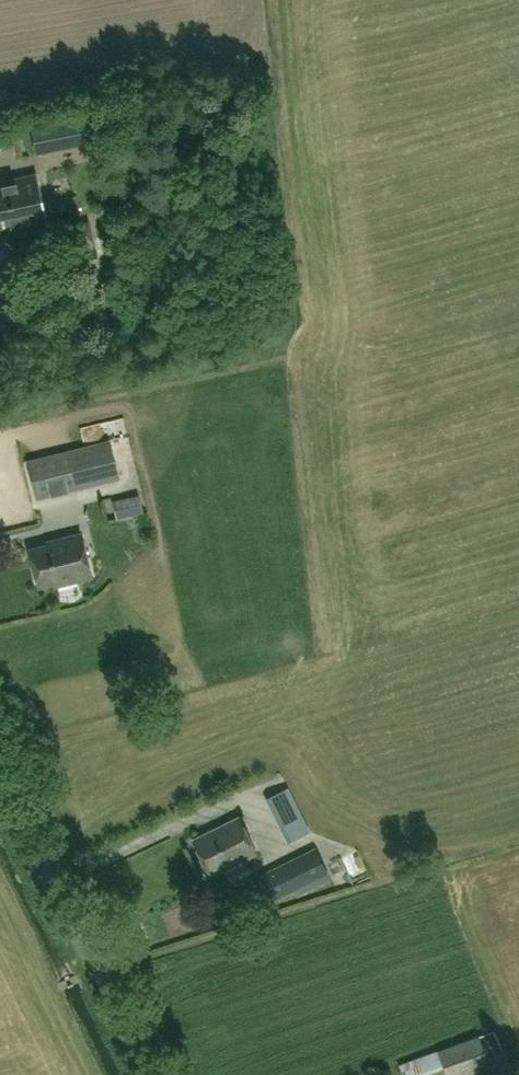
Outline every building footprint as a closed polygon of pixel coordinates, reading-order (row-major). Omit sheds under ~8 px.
[(36,154),(90,142),(83,109),(29,120),(36,154)] [(0,179),(0,235),(47,225),(36,172),(0,179)] [(145,200),(133,203),(135,212),(147,210),(145,200)] [(21,344),(29,342),(27,331),(18,333),(21,344)] [(58,454),(28,461),(37,498),(119,478),(110,441),(83,447),(82,441),(56,448),(58,454)] [(139,494),(113,500),(117,519),(144,512),(139,494)] [(55,587),(90,577),(79,533),(40,543),(41,546),(28,549),(38,587),(54,583),(55,587)] [(287,788),(267,798),(288,841),(309,830),(287,788)] [(254,854),(237,818),(194,839),(211,875),(254,854)] [(315,848),(258,876),(271,901),(294,889),(297,895),(331,878),(315,848)] [(437,1050),(399,1064),(403,1074),(428,1074),(444,1069),(446,1074),(467,1074),(490,1066),(477,1035),(437,1050)]
